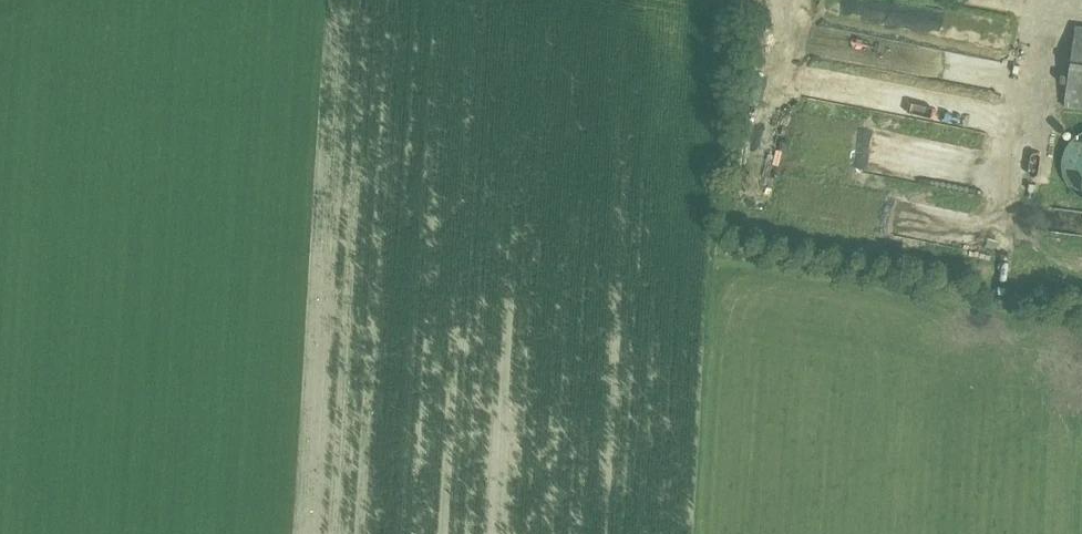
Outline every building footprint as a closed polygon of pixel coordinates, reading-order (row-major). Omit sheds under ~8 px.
[(972,32),(973,17),(946,15),(945,30),(972,32)] [(1081,109),(1081,26),(1076,25),(1064,107),(1081,109)] [(899,68),(917,73),(920,62),(901,58),(899,68)]
